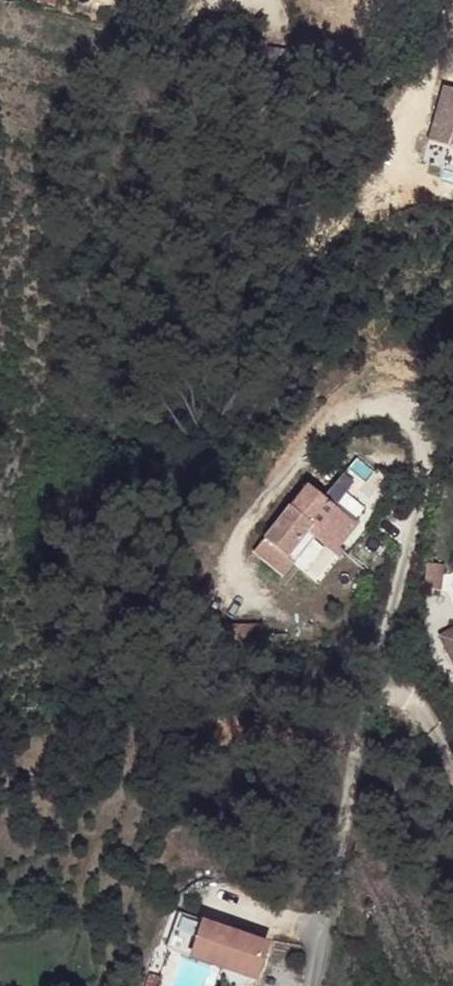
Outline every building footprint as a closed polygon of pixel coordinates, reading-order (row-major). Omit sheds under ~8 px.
[(442,90),(427,145),(452,152),(452,93),(442,90)] [(308,483),(265,537),(296,562),(317,537),(321,531),(339,544),(357,523),(308,483)] [(364,528),(357,523),(339,544),(321,531),(317,537),(341,556),(364,528)] [(242,623),(225,623),(225,648),(263,649),(263,636),(241,636),(242,623)] [(443,638),(452,658),(452,632),(443,638)] [(197,932),(180,928),(170,966),(250,985),(254,985),(256,977),(233,971),(213,966),(189,961),(197,932)] [(220,937),(197,932),(189,961),(213,966),(220,937)] [(264,948),(240,942),(233,971),(256,977),(264,948)]
